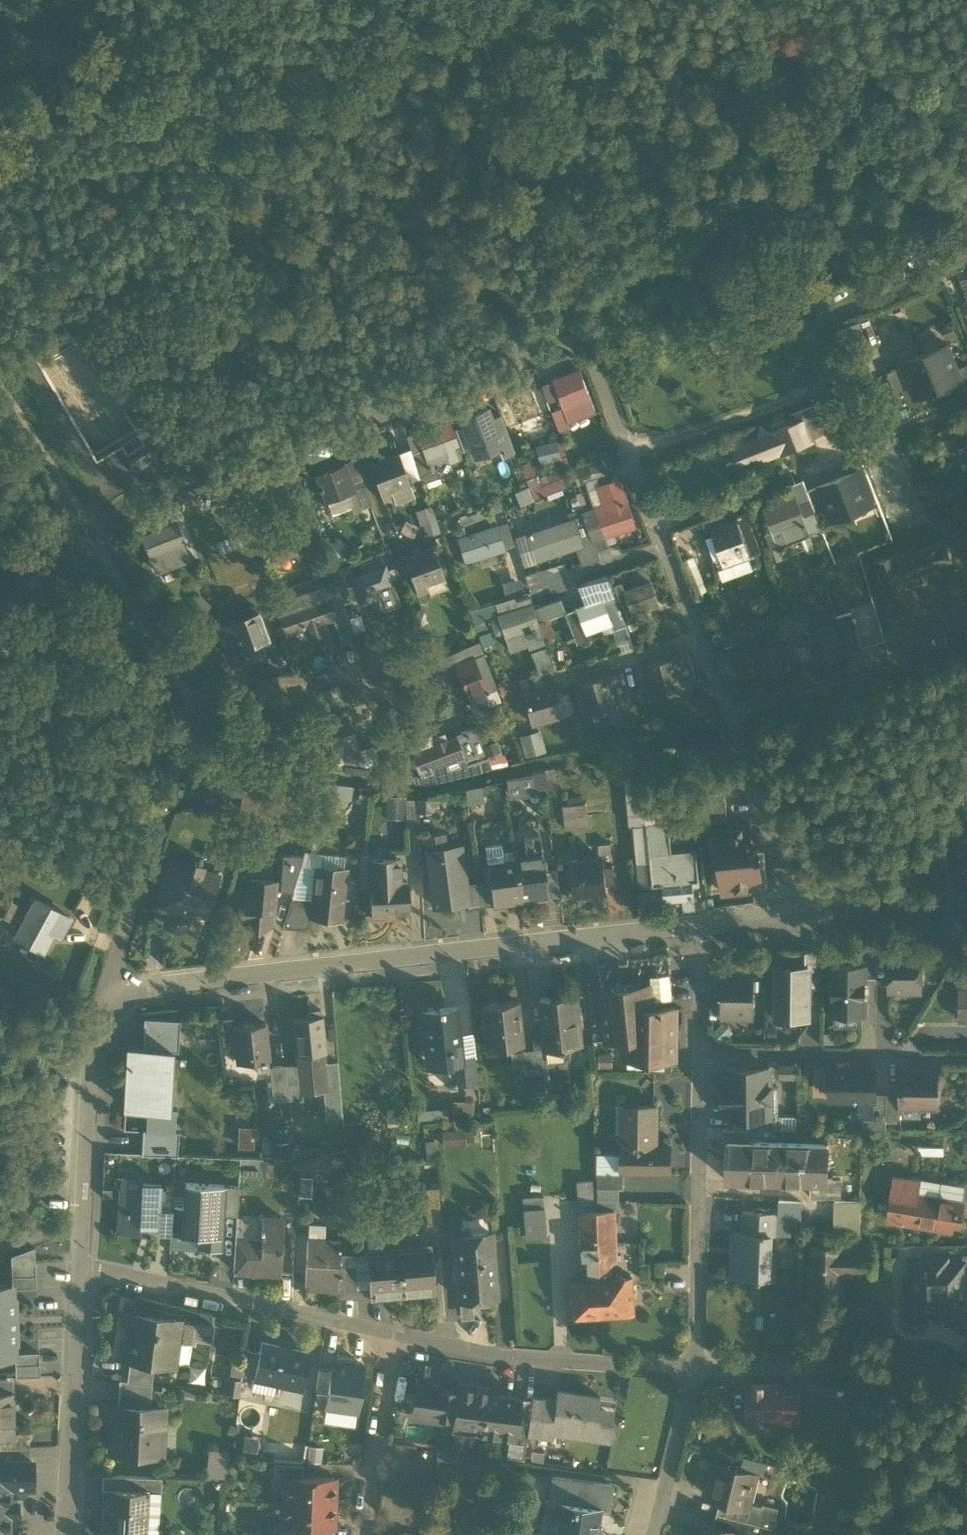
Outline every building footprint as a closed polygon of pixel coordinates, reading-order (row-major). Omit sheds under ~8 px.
[(865,317),(835,328),(843,351),(873,339),(865,317)] [(127,455),(145,445),(81,335),(36,360),(96,464),(123,448),(127,455)] [(948,344),(902,362),(915,396),(961,378),(948,344)] [(589,413),(595,411),(579,367),(574,369),(575,373),(564,377),(562,373),(551,377),(558,396),(562,406),(566,418),(588,410),(589,413)] [(906,386),(898,367),(887,371),(895,391),(906,386)] [(548,400),(558,396),(551,377),(541,381),(542,386),(548,400)] [(531,390),(539,413),(544,411),(551,409),(548,400),(542,386),(531,390)] [(544,411),(539,413),(531,390),(508,398),(517,423),(539,415),(543,424),(549,422),(544,411)] [(508,398),(497,402),(501,414),(506,427),(517,423),(508,398)] [(804,418),(811,436),(831,428),(820,401),(800,409),(804,418)] [(562,406),(551,410),(559,429),(569,426),(567,421),(566,418),(562,406)] [(474,446),(476,454),(498,446),(499,445),(489,419),(485,408),(462,416),(465,424),(474,446)] [(566,418),(567,421),(589,413),(588,410),(566,418)] [(501,414),(489,419),(499,445),(498,446),(501,453),(514,449),(506,427),(501,414)] [(804,418),(773,430),(781,450),(812,438),(811,436),(804,418)] [(446,451),(449,461),(453,459),(451,454),(456,452),(452,441),(447,442),(440,424),(418,432),(422,444),(427,458),(446,451)] [(474,446),(465,424),(455,428),(463,450),(474,446)] [(751,462),(781,450),(773,430),(743,442),(751,462)] [(962,454),(966,452),(966,431),(955,436),(962,454)] [(955,436),(944,440),(951,458),(962,454),(955,436)] [(540,459),(560,454),(556,438),(536,443),(540,459)] [(422,444),(410,448),(415,463),(427,458),(422,444)] [(404,467),(415,463),(410,448),(398,452),(404,467)] [(130,464),(135,473),(155,462),(149,452),(130,464)] [(369,463),(383,499),(393,495),(390,488),(409,481),(404,467),(398,452),(369,463)] [(333,484),(337,494),(353,488),(343,463),(316,473),(322,488),(333,484)] [(864,466),(853,471),(863,495),(874,491),(864,466)] [(836,523),(841,525),(853,521),(855,516),(852,510),(878,500),(874,491),(863,495),(853,471),(820,484),(833,518),(834,518),(836,523)] [(597,513),(598,513),(628,503),(620,478),(589,488),(595,507),(597,513)] [(791,484),(796,497),(798,503),(808,499),(801,480),(791,484)] [(333,484),(322,488),(326,499),(337,494),(333,484)] [(776,535),(778,540),(785,538),(786,539),(807,531),(808,532),(819,528),(808,499),(798,503),(796,497),(792,495),(772,503),(773,505),(775,510),(768,513),(774,529),(776,535)] [(417,506),(425,533),(440,529),(433,502),(417,506)] [(635,524),(628,503),(598,513),(605,534),(635,524)] [(775,510),(773,505),(766,508),(768,513),(775,510)] [(583,511),(596,548),(609,544),(605,534),(598,513),(597,513),(595,507),(583,511)] [(275,554),(276,556),(293,550),(291,545),(306,540),(295,508),(262,520),(267,533),(265,533),(266,536),(268,535),(274,553),(273,553),(274,555),(275,554)] [(575,519),(582,541),(593,540),(582,508),(572,511),(575,519)] [(734,515),(736,520),(747,548),(749,555),(763,549),(747,510),(734,515)] [(527,534),(534,557),(547,554),(582,542),(582,541),(575,519),(531,533),(531,531),(527,532),(528,534),(527,534)] [(713,532),(722,557),(747,548),(736,520),(712,529),(713,532)] [(142,535),(149,555),(180,542),(184,541),(176,522),(142,535)] [(487,546),(489,551),(503,547),(496,525),(482,530),(481,526),(473,529),(474,532),(471,533),(476,549),(487,546)] [(767,531),(769,538),(776,535),(774,529),(767,531)] [(725,563),(722,557),(713,532),(705,535),(722,579),(754,567),(749,555),(725,563)] [(949,539),(945,540),(952,560),(956,558),(949,539)] [(291,545),(293,550),(294,552),(309,547),(306,540),(291,545)] [(922,570),(952,560),(945,540),(916,551),(915,551),(920,567),(922,570)] [(149,555),(155,571),(186,559),(180,542),(149,555)] [(404,556),(417,593),(428,589),(425,582),(444,575),(433,545),(404,556)] [(487,546),(476,549),(478,555),(489,551),(487,546)] [(916,551),(914,546),(894,553),(901,573),(920,567),(915,551),(916,551)] [(725,563),(749,555),(747,548),(722,557),(725,563)] [(876,560),(886,591),(894,588),(905,584),(901,573),(894,553),(876,560)] [(693,555),(682,559),(696,592),(707,587),(693,555)] [(360,600),(378,594),(374,586),(389,580),(383,564),(351,576),(360,600)] [(395,596),(389,580),(374,586),(378,594),(380,601),(395,596)] [(626,590),(634,613),(650,607),(649,605),(658,602),(650,581),(626,590)] [(305,628),(307,628),(306,625),(319,620),(320,622),(332,618),(347,613),(340,593),(336,595),(333,585),(326,588),(325,586),(306,592),(294,596),(304,624),(305,628)] [(302,625),(304,624),(294,596),(287,598),(285,588),(277,591),(274,593),(268,595),(272,605),(270,605),(279,631),(301,623),(302,625)] [(562,595),(541,602),(546,617),(567,609),(562,595)] [(595,619),(597,624),(611,619),(603,598),(578,607),(584,622),(595,619)] [(514,627),(516,632),(534,626),(527,605),(498,614),(503,630),(514,627)] [(154,616),(161,629),(178,619),(171,606),(154,616)] [(257,611),(230,621),(234,630),(236,636),(247,632),(251,642),(267,636),(257,611)] [(801,612),(790,616),(794,631),(806,628),(801,612)] [(332,618),(344,649),(359,643),(347,613),(332,618)] [(835,619),(835,620),(838,630),(844,650),(844,652),(856,648),(846,616),(835,619)] [(595,619),(584,622),(586,628),(597,624),(595,619)] [(323,633),(320,622),(319,620),(306,625),(307,628),(310,637),(323,633)] [(835,620),(809,627),(812,637),(827,633),(838,630),(835,620)] [(222,634),(234,630),(230,621),(218,625),(222,634)] [(514,627),(503,630),(505,636),(516,632),(514,627)] [(222,634),(229,654),(241,650),(240,647),(239,647),(236,636),(234,630),(222,634)] [(838,630),(827,633),(833,653),(844,650),(838,630)] [(239,647),(240,647),(251,642),(247,632),(236,636),(239,647)] [(827,633),(812,637),(809,638),(815,658),(833,653),(827,633)] [(783,642),(788,661),(800,658),(794,639),(783,642)] [(783,642),(760,649),(756,650),(762,673),(789,665),(788,661),(783,642)] [(688,652),(677,655),(682,675),(694,672),(688,652)] [(645,664),(654,695),(685,686),(682,675),(677,655),(645,664)] [(464,681),(469,696),(487,690),(474,656),(463,660),(470,679),(464,681)] [(470,679),(463,660),(456,662),(464,681),(470,679)] [(550,670),(530,675),(534,687),(553,681),(550,670)] [(622,671),(610,674),(616,694),(627,690),(622,671)] [(682,675),(685,686),(697,683),(694,672),(682,675)] [(579,683),(588,714),(619,705),(616,694),(610,674),(579,683)] [(519,679),(522,690),(534,687),(530,675),(519,679)] [(522,690),(531,722),(562,713),(553,681),(534,687),(522,690)] [(616,694),(619,705),(631,702),(627,690),(616,694)] [(299,700),(308,722),(319,719),(321,718),(313,695),(299,700)] [(241,701),(241,706),(282,703),(281,697),(241,701)] [(241,706),(243,730),(284,727),(282,703),(241,706)] [(345,713),(342,714),(353,743),(345,746),(345,747),(344,750),(341,751),(338,749),(333,750),(337,762),(361,753),(365,764),(377,759),(383,775),(386,775),(374,744),(359,749),(345,713)] [(338,749),(341,751),(344,750),(345,747),(345,746),(353,743),(342,714),(323,722),(322,720),(320,721),(319,721),(326,739),(331,751),(333,750),(338,749)] [(319,719),(308,722),(316,743),(326,739),(319,721),(320,721),(319,719)] [(304,748),(316,743),(308,722),(296,727),(304,748)] [(284,727),(243,730),(244,736),(284,732),(284,727)] [(542,727),(520,732),(524,754),(547,750),(542,727)] [(453,758),(454,760),(468,755),(461,735),(447,741),(453,757),(453,758)] [(325,766),(383,775),(377,759),(365,764),(361,753),(337,762),(333,750),(331,751),(326,739),(316,743),(325,766)] [(413,754),(419,770),(441,762),(453,758),(453,757),(447,741),(446,739),(434,743),(435,746),(436,746),(429,749),(428,748),(413,754)] [(302,763),(315,765),(317,752),(304,750),(302,763)] [(419,770),(423,779),(444,771),(441,762),(419,770)] [(531,774),(532,788),(545,788),(543,771),(531,774)] [(644,773),(624,774),(627,802),(647,800),(644,773)] [(531,774),(504,780),(506,798),(532,794),(532,788),(531,774)] [(675,774),(653,790),(667,808),(689,793),(675,774)] [(327,799),(343,801),(343,798),(350,799),(352,786),(330,783),(329,783),(328,789),(327,799)] [(468,786),(470,799),(484,796),(481,784),(468,786)] [(695,793),(699,829),(715,827),(728,826),(724,790),(695,793)] [(418,827),(418,811),(417,799),(405,800),(406,827),(418,827)] [(425,799),(425,811),(437,810),(436,799),(425,799)] [(586,802),(561,805),(562,818),(588,815),(586,802)] [(646,811),(647,824),(668,822),(667,809),(646,811)] [(589,827),(588,815),(562,818),(563,829),(589,827)] [(647,824),(650,854),(671,852),(668,822),(647,824)] [(635,825),(639,864),(651,863),(650,854),(647,824),(635,825)] [(715,827),(722,891),(763,887),(763,886),(766,885),(764,862),(760,862),(759,848),(752,849),(749,824),(728,826),(715,827)] [(523,834),(526,854),(541,852),(539,832),(523,834)] [(426,850),(428,859),(442,857),(441,848),(444,847),(442,833),(428,835),(426,850)] [(485,853),(486,859),(514,855),(513,847),(501,849),(500,842),(485,844),(486,853),(485,853)] [(460,845),(444,847),(441,848),(442,857),(428,859),(434,905),(467,901),(468,901),(465,883),(460,845)] [(650,854),(651,863),(653,884),(663,883),(692,880),(692,882),(699,881),(696,850),(671,852),(650,854)] [(544,870),(541,852),(526,854),(514,855),(520,899),(528,898),(528,894),(545,892),(546,896),(547,896),(544,870)] [(280,889),(292,890),(303,855),(283,854),(280,889)] [(322,854),(320,866),(343,869),(345,856),(322,854)] [(520,899),(514,855),(486,859),(489,879),(492,903),(493,903),(493,899),(511,897),(511,901),(520,899)] [(371,859),(371,883),(396,882),(396,874),(400,874),(400,858),(371,859)] [(568,861),(571,893),(607,889),(604,858),(568,861)] [(171,925),(177,927),(183,925),(186,916),(191,914),(192,911),(196,912),(196,910),(203,912),(215,874),(200,869),(196,863),(191,861),(185,864),(170,859),(155,905),(170,910),(167,920),(168,921),(171,925)] [(361,859),(362,884),(370,884),(370,883),(371,883),(371,859),(361,859)] [(641,885),(653,884),(651,863),(639,864),(641,885)] [(292,897),(312,900),(316,866),(303,865),(292,897)] [(347,869),(343,869),(320,866),(316,866),(312,900),(310,916),(311,916),(341,920),(347,869)] [(544,870),(547,896),(559,894),(556,869),(544,870)] [(241,920),(273,922),(276,881),(249,879),(248,898),(242,897),(241,920)] [(489,879),(477,881),(480,905),(492,903),(489,879)] [(694,907),(692,882),(692,880),(663,883),(665,900),(683,898),(684,908),(694,907)] [(410,881),(396,882),(371,883),(370,883),(370,884),(371,916),(389,915),(389,909),(411,909),(410,881)] [(467,907),(480,905),(477,881),(465,883),(468,901),(467,901),(467,907)] [(282,927),(310,931),(311,916),(310,916),(312,900),(292,897),(291,897),(282,927)] [(15,935),(43,951),(56,928),(62,931),(70,917),(35,898),(15,935)] [(149,924),(165,930),(168,921),(167,920),(170,910),(155,905),(149,924)] [(865,976),(877,977),(877,943),(864,944),(864,965),(865,965),(865,976)] [(809,983),(821,983),(821,951),(807,950),(807,966),(807,968),(809,968),(809,983)] [(889,989),(921,989),(922,951),(889,950),(889,989)] [(673,996),(670,953),(655,954),(657,997),(673,996)] [(652,954),(630,957),(633,976),(654,973),(652,954)] [(599,960),(600,978),(621,977),(620,959),(599,960)] [(832,1012),(864,1012),(865,976),(865,965),(864,965),(833,964),(832,1012)] [(776,1020),(796,1020),(796,1014),(809,1014),(809,990),(808,990),(805,990),(805,983),(808,983),(809,983),(809,968),(807,968),(807,966),(795,966),(795,968),(777,968),(776,1020)] [(722,1015),(752,1015),(753,971),(723,971),(722,1015)] [(671,1057),(676,1057),(676,1006),(653,1006),(650,983),(600,988),(603,1015),(606,1039),(626,1037),(626,1057),(645,1057),(671,1057)] [(588,989),(591,1016),(603,1015),(600,988),(588,989)] [(563,1045),(563,1047),(567,1047),(566,1045),(582,1043),(576,993),(540,997),(543,1026),(546,1047),(547,1047),(563,1045)] [(483,1002),(488,1046),(521,1043),(516,999),(483,1002)] [(433,1048),(434,1064),(462,1061),(464,1061),(463,1056),(462,1044),(460,1044),(459,1032),(456,1005),(438,1007),(438,1008),(422,1010),(426,1049),(433,1048)] [(294,1018),(297,1053),(325,1050),(321,1016),(309,1017),(294,1018)] [(179,1019),(143,1017),(142,1048),(171,1049),(171,1051),(178,1051),(179,1019)] [(220,1023),(222,1046),(236,1045),(234,1025),(233,1021),(220,1023)] [(236,1045),(238,1063),(257,1061),(258,1072),(269,1071),(270,1071),(270,1067),(265,1022),(234,1025),(236,1045)] [(546,1047),(543,1026),(532,1028),(534,1048),(546,1047)] [(463,1056),(474,1055),(472,1030),(459,1032),(460,1044),(462,1044),(463,1056)] [(547,1047),(548,1059),(564,1058),(563,1047),(563,1045),(547,1047)] [(162,1109),(162,1107),(163,1089),(165,1050),(171,1051),(171,1049),(142,1048),(128,1047),(125,1107),(147,1108),(162,1109)] [(546,1047),(534,1048),(521,1049),(522,1066),(523,1073),(536,1072),(549,1071),(548,1059),(547,1047),(546,1047)] [(427,1064),(434,1064),(433,1048),(426,1049),(427,1064)] [(522,1066),(521,1049),(509,1051),(511,1067),(522,1066)] [(326,1063),(325,1050),(297,1053),(298,1064),(300,1083),(300,1086),(326,1084),(325,1063),(326,1063)] [(613,1052),(599,1052),(598,1067),(613,1067),(613,1052)] [(462,1061),(464,1082),(477,1080),(474,1055),(463,1056),(464,1061),(462,1061)] [(645,1069),(671,1069),(671,1057),(645,1057),(645,1069)] [(775,1074),(799,1074),(799,1059),(775,1060),(775,1074)] [(327,1091),(328,1096),(340,1095),(337,1062),(326,1063),(325,1063),(326,1084),(327,1091)] [(286,1078),(286,1084),(300,1083),(298,1064),(285,1065),(286,1078)] [(288,1100),(287,1095),(286,1084),(286,1078),(285,1065),(270,1067),(270,1071),(269,1071),(272,1101),(288,1100)] [(738,1114),(770,1114),(770,1111),(763,1111),(763,1097),(769,1097),(771,1097),(776,1095),(776,1085),(771,1083),(769,1083),(769,1067),(727,1067),(727,1083),(723,1083),(723,1104),(727,1104),(727,1114),(734,1114),(738,1114)] [(874,1097),(874,1091),(874,1067),(830,1067),(830,1097),(874,1097)] [(901,1104),(937,1104),(937,1070),(900,1069),(900,1081),(900,1104),(901,1104)] [(886,1081),(886,1091),(886,1117),(901,1117),(901,1104),(900,1104),(900,1081),(886,1081)] [(300,1086),(300,1083),(286,1084),(287,1095),(301,1093),(300,1086)] [(300,1086),(301,1093),(327,1091),(326,1084),(300,1086)] [(886,1127),(886,1091),(874,1091),(874,1097),(873,1116),(863,1116),(863,1128),(886,1127)] [(473,1100),(452,1100),(451,1113),(473,1114),(473,1100)] [(621,1167),(671,1168),(671,1145),(655,1144),(655,1130),(656,1130),(657,1105),(637,1104),(637,1117),(622,1116),(621,1157),(621,1167)] [(637,1117),(637,1104),(622,1104),(622,1116),(637,1117)] [(162,1109),(147,1108),(146,1129),(146,1130),(174,1132),(174,1131),(175,1107),(162,1107),(162,1109)] [(416,1110),(416,1117),(448,1116),(447,1107),(416,1110)] [(738,1114),(738,1126),(776,1126),(776,1111),(770,1111),(770,1114),(738,1114)] [(238,1126),(238,1147),(253,1148),(254,1127),(238,1126)] [(442,1130),(444,1146),(475,1143),(474,1127),(442,1130)] [(724,1127),(724,1141),(728,1141),(728,1139),(750,1139),(750,1127),(739,1127),(735,1127),(724,1127)] [(146,1129),(142,1129),(141,1154),(177,1156),(178,1131),(174,1131),(174,1132),(146,1130),(146,1129)] [(378,1132),(361,1129),(358,1147),(375,1150),(378,1132)] [(272,1138),(272,1159),(286,1158),(286,1137),(272,1138)] [(727,1179),(811,1180),(827,1181),(827,1175),(828,1141),(750,1139),(728,1139),(728,1141),(727,1179)] [(425,1141),(426,1158),(436,1157),(435,1141),(425,1141)] [(343,1151),(330,1152),(331,1167),(344,1166),(343,1151)] [(598,1171),(610,1171),(611,1157),(598,1157),(598,1171)] [(610,1171),(621,1171),(621,1167),(621,1157),(611,1157),(610,1171)] [(272,1159),(239,1158),(238,1175),(272,1176),(272,1159)] [(598,1171),(598,1186),(618,1186),(622,1186),(622,1171),(621,1171),(610,1171),(598,1171)] [(836,1175),(827,1175),(827,1181),(811,1180),(811,1193),(835,1194),(836,1175)] [(120,1176),(120,1190),(140,1191),(140,1183),(142,1183),(142,1177),(120,1176)] [(312,1176),(300,1176),(299,1197),(311,1197),(312,1176)] [(888,1218),(953,1228),(954,1221),(961,1222),(964,1203),(907,1194),(909,1178),(894,1176),(888,1218)] [(579,1181),(580,1201),(594,1199),(593,1180),(579,1181)] [(198,1247),(219,1249),(221,1214),(223,1185),(185,1182),(184,1205),(172,1205),(172,1210),(170,1234),(169,1248),(198,1250),(198,1247)] [(117,1232),(140,1233),(140,1226),(158,1227),(159,1209),(160,1191),(161,1184),(142,1183),(140,1183),(140,1191),(120,1190),(117,1232)] [(221,1214),(236,1214),(238,1185),(223,1185),(221,1214)] [(172,1210),(172,1205),(173,1186),(164,1186),(164,1191),(160,1191),(159,1209),(172,1210)] [(618,1199),(618,1186),(598,1186),(598,1199),(617,1199),(618,1199)] [(523,1196),(524,1209),(544,1207),(543,1195),(523,1196)] [(835,1198),(834,1232),(859,1232),(860,1197),(835,1198)] [(779,1198),(778,1209),(790,1209),(790,1212),(801,1212),(801,1199),(779,1198)] [(597,1199),(594,1199),(580,1201),(580,1211),(597,1210),(597,1199)] [(617,1199),(598,1199),(597,1199),(597,1210),(614,1209),(617,1209),(617,1199)] [(524,1209),(526,1238),(547,1236),(544,1207),(524,1209)] [(777,1229),(778,1209),(743,1207),(742,1228),(771,1230),(771,1231),(777,1231),(777,1229)] [(157,1233),(170,1234),(172,1210),(159,1209),(158,1227),(157,1233)] [(597,1210),(600,1256),(617,1255),(614,1209),(597,1210)] [(777,1229),(789,1230),(790,1212),(790,1209),(778,1209),(777,1229)] [(589,1264),(590,1278),(601,1278),(600,1256),(597,1210),(580,1211),(584,1264),(589,1264)] [(11,1226),(8,1216),(0,1219),(0,1230),(11,1226)] [(245,1271),(281,1273),(284,1220),(262,1218),(262,1220),(262,1228),(261,1228),(260,1233),(262,1233),(261,1241),(247,1240),(246,1245),(245,1271)] [(236,1219),(235,1240),(247,1240),(261,1241),(262,1233),(260,1233),(261,1228),(262,1228),(262,1220),(236,1219)] [(309,1222),(308,1238),(324,1239),(325,1222),(309,1222)] [(732,1273),(769,1275),(771,1231),(771,1230),(742,1228),(734,1228),(732,1273)] [(453,1234),(459,1298),(496,1295),(491,1231),(453,1234)] [(340,1286),(341,1286),(342,1274),(344,1274),(344,1264),(340,1264),(341,1240),(324,1239),(308,1238),(305,1284),(340,1286)] [(344,1264),(354,1265),(353,1252),(352,1241),(341,1240),(340,1264),(344,1264)] [(814,1280),(840,1280),(840,1267),(870,1267),(870,1246),(840,1247),(840,1243),(814,1243),(814,1280)] [(233,1270),(245,1271),(246,1245),(235,1244),(233,1270)] [(430,1246),(397,1249),(401,1293),(434,1290),(430,1246)] [(10,1256),(11,1264),(35,1263),(34,1247),(10,1256)] [(369,1295),(401,1293),(397,1249),(365,1251),(368,1290),(369,1295)] [(353,1252),(354,1265),(356,1291),(368,1290),(365,1251),(353,1252)] [(617,1260),(617,1255),(600,1256),(601,1278),(611,1277),(610,1260),(617,1260)] [(906,1314),(912,1319),(919,1319),(925,1314),(925,1311),(950,1311),(949,1303),(956,1296),(964,1296),(964,1284),(964,1261),(963,1261),(946,1261),(946,1256),(927,1257),(927,1262),(911,1262),(912,1280),(908,1280),(908,1304),(906,1306),(906,1314)] [(35,1263),(11,1264),(11,1283),(12,1288),(36,1287),(35,1263)] [(357,1297),(356,1291),(354,1265),(344,1264),(344,1274),(342,1274),(341,1286),(340,1286),(339,1296),(357,1297)] [(632,1276),(611,1277),(601,1278),(602,1312),(634,1310),(632,1276)] [(602,1312),(601,1278),(590,1278),(568,1279),(570,1314),(602,1312)] [(840,1280),(814,1280),(814,1290),(840,1289),(840,1280)] [(14,1356),(14,1352),(14,1343),(15,1343),(14,1297),(12,1297),(12,1288),(11,1283),(0,1284),(0,1357),(14,1356)] [(949,1303),(950,1311),(964,1296),(956,1296),(949,1303)] [(459,1300),(461,1322),(474,1321),(472,1299),(459,1300)] [(154,1360),(172,1363),(174,1341),(177,1319),(132,1314),(127,1357),(129,1357),(154,1360)] [(177,1319),(174,1341),(194,1343),(195,1339),(197,1322),(177,1319)] [(197,1322),(195,1339),(210,1341),(213,1324),(197,1322)] [(276,1381),(302,1387),(309,1352),(261,1341),(259,1350),(253,1376),(276,1381)] [(241,1373),(253,1376),(259,1350),(245,1347),(243,1358),(241,1373)] [(38,1351),(14,1352),(14,1356),(15,1376),(39,1375),(38,1351)] [(231,1356),(229,1376),(241,1378),(241,1373),(243,1358),(231,1356)] [(129,1357),(126,1380),(151,1383),(154,1360),(129,1357)] [(363,1364),(332,1360),(330,1370),(325,1405),(357,1410),(363,1364)] [(313,1403),(325,1405),(330,1370),(318,1368),(313,1403)] [(224,1376),(222,1392),(238,1394),(241,1378),(229,1376),(224,1376)] [(276,1381),(253,1376),(251,1389),(273,1394),(276,1381)] [(149,1408),(151,1383),(126,1380),(120,1379),(118,1405),(149,1408)] [(411,1411),(451,1416),(455,1388),(415,1382),(411,1411)] [(456,1382),(455,1388),(451,1416),(451,1420),(470,1422),(471,1416),(481,1417),(479,1430),(509,1434),(512,1435),(516,1396),(487,1392),(488,1386),(456,1382)] [(749,1418),(782,1418),(783,1393),(783,1392),(767,1392),(767,1384),(749,1384),(749,1418)] [(783,1384),(767,1384),(767,1392),(783,1392),(783,1384)] [(0,1435),(13,1434),(13,1433),(12,1433),(12,1430),(12,1420),(13,1420),(13,1419),(7,1419),(6,1400),(13,1400),(13,1399),(12,1399),(12,1391),(13,1391),(13,1390),(7,1390),(0,1390),(0,1435)] [(557,1390),(555,1399),(551,1430),(552,1430),(609,1439),(612,1415),(597,1413),(598,1405),(599,1396),(557,1390)] [(801,1394),(783,1393),(782,1418),(800,1418),(801,1394)] [(531,1395),(531,1399),(526,1435),(537,1436),(543,1397),(531,1395)] [(524,1443),(526,1435),(531,1399),(516,1396),(512,1435),(509,1434),(509,1440),(524,1443)] [(551,1438),(552,1430),(551,1430),(555,1399),(543,1397),(537,1436),(551,1438)] [(113,1450),(158,1453),(162,1408),(149,1408),(118,1405),(116,1405),(113,1450)] [(354,1426),(357,1410),(325,1405),(323,1422),(354,1426)] [(614,1407),(598,1405),(597,1413),(612,1415),(614,1407)] [(470,1422),(451,1420),(450,1426),(479,1430),(481,1417),(471,1416),(470,1422)] [(29,1430),(12,1430),(12,1433),(13,1433),(13,1434),(0,1435),(0,1446),(29,1445),(29,1430)] [(244,1448),(256,1450),(258,1437),(246,1435),(244,1448)] [(436,1458),(463,1462),(465,1450),(437,1446),(436,1458)] [(308,1462),(323,1463),(324,1448),(310,1447),(308,1462)] [(208,1448),(205,1477),(227,1478),(229,1449),(208,1448)] [(779,1458),(796,1462),(798,1452),(782,1448),(779,1458)] [(8,1487),(32,1487),(32,1460),(3,1460),(3,1465),(3,1473),(8,1473),(8,1487)] [(285,1475),(301,1476),(301,1463),(273,1463),(272,1475),(285,1476),(285,1475)] [(719,1501),(742,1506),(743,1505),(751,1471),(720,1463),(711,1499),(719,1501)] [(826,1475),(844,1480),(846,1468),(830,1463),(826,1475)] [(847,1464),(846,1468),(844,1480),(867,1486),(871,1470),(847,1464)] [(8,1529),(8,1487),(8,1473),(3,1473),(0,1473),(0,1529),(8,1529)] [(104,1488),(111,1488),(111,1486),(127,1488),(128,1475),(105,1474),(104,1488)] [(128,1475),(127,1488),(147,1489),(147,1491),(162,1492),(163,1476),(128,1475)] [(285,1476),(284,1499),(333,1501),(334,1477),(301,1476),(285,1475),(285,1476)] [(548,1498),(548,1499),(557,1500),(553,1530),(557,1531),(556,1534),(592,1534),(596,1506),(607,1508),(610,1483),(552,1475),(548,1498)] [(143,1533),(147,1491),(147,1489),(127,1488),(111,1486),(111,1488),(110,1505),(105,1505),(103,1529),(126,1531),(126,1532),(143,1533)] [(544,1498),(540,1528),(553,1530),(557,1500),(548,1499),(548,1498),(544,1498)] [(333,1525),(333,1501),(284,1499),(283,1522),(283,1524),(308,1524),(333,1525)] [(719,1501),(716,1512),(747,1520),(751,1507),(743,1505),(742,1506),(719,1501)] [(747,1520),(763,1525),(766,1511),(751,1507),(747,1520)] [(747,1520),(716,1512),(713,1524),(737,1530),(736,1531),(744,1533),(747,1520)] [(736,1531),(735,1534),(770,1534),(772,1527),(763,1525),(747,1520),(744,1533),(736,1531)] [(274,1534),(307,1534),(308,1524),(283,1524),(283,1522),(274,1522),(274,1534)] [(736,1531),(737,1530),(713,1524),(705,1522),(702,1534),(735,1534),(736,1531)]
